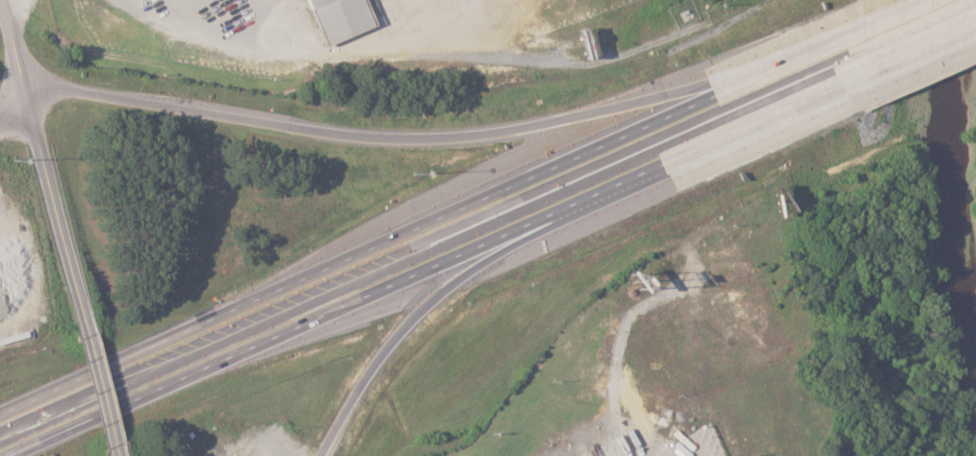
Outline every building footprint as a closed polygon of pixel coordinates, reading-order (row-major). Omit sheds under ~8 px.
[(369,0),(312,0),(330,46),(380,27),(369,0)]
